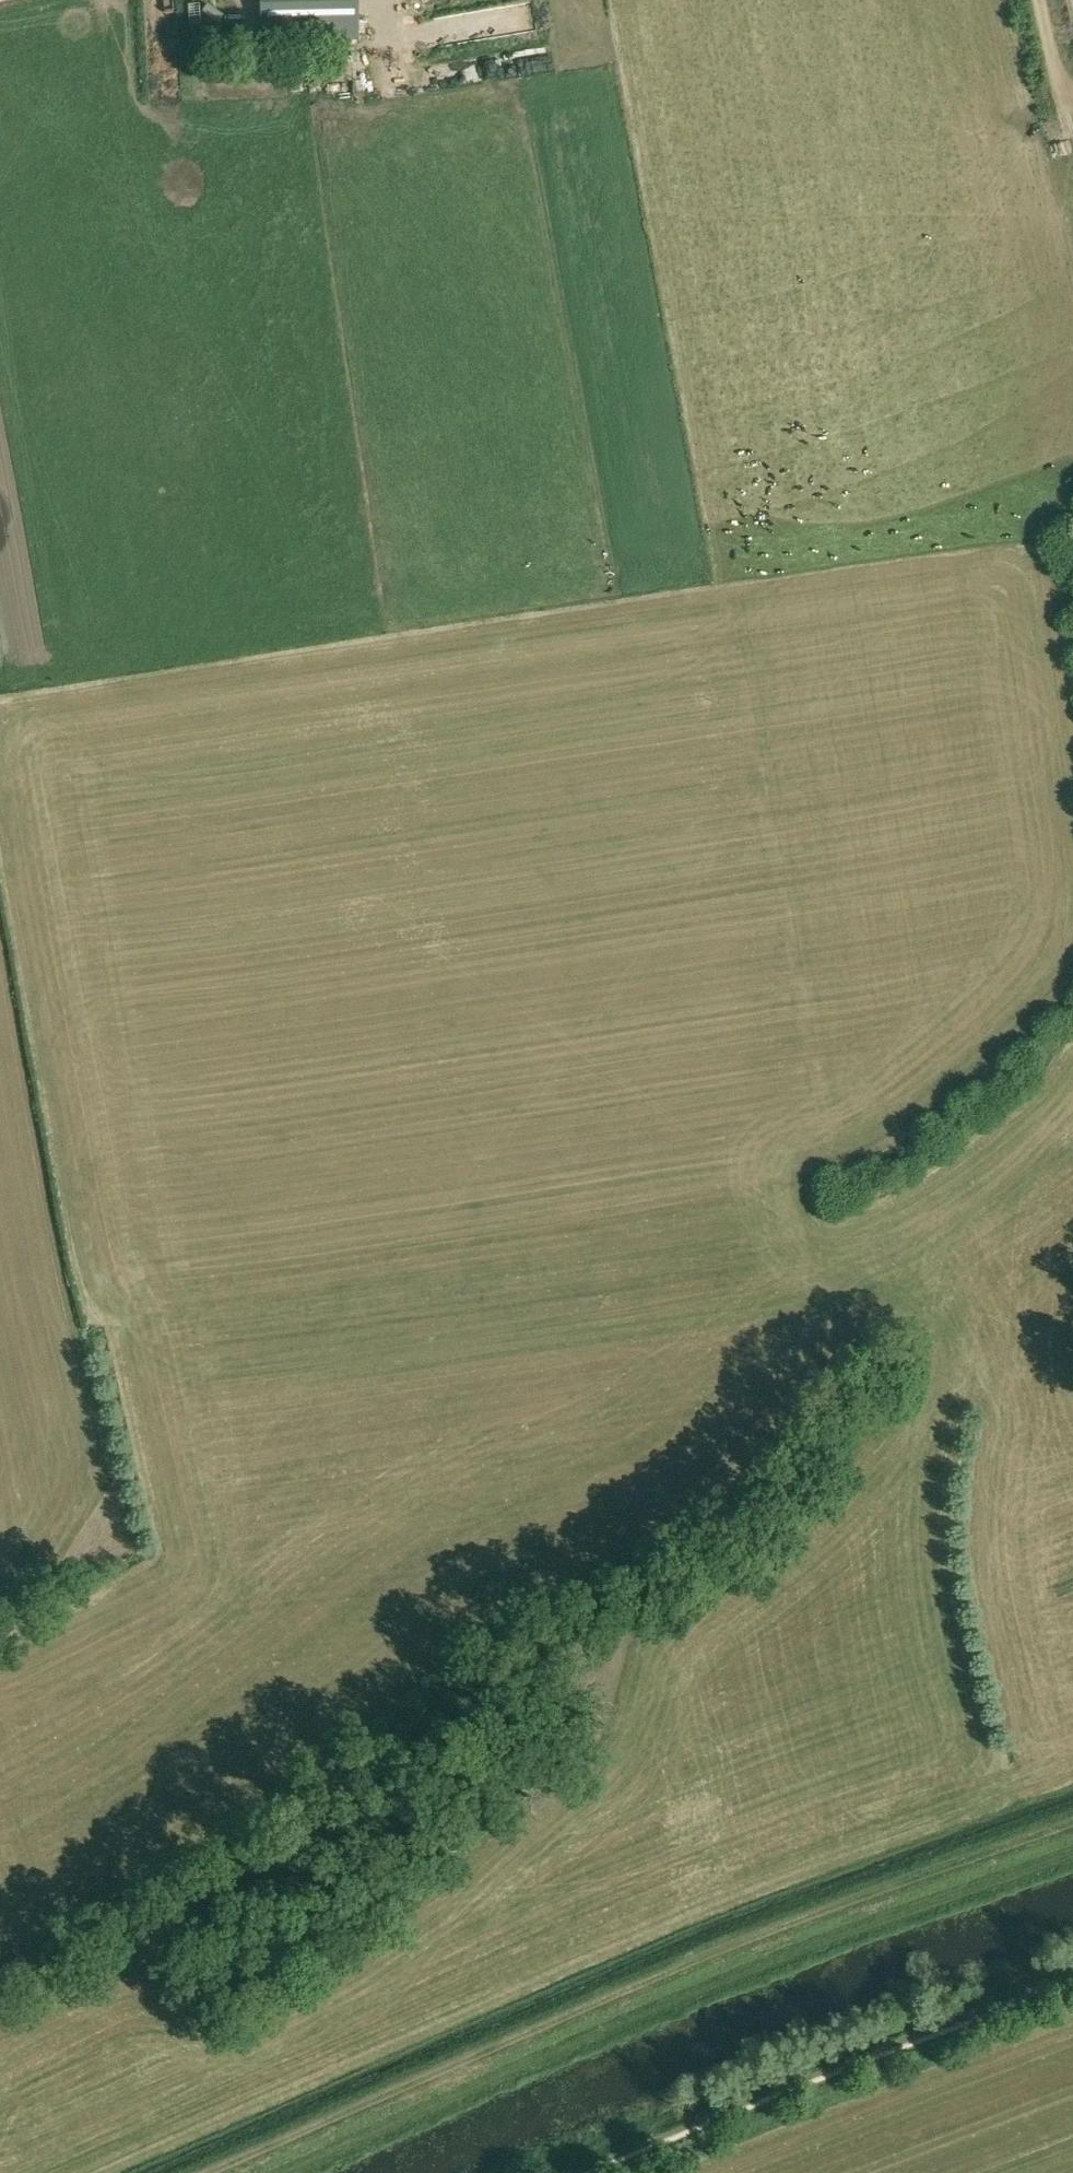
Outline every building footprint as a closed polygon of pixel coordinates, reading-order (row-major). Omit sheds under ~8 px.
[(199,19),(259,20),(259,0),(200,0),(199,19)] [(356,0),(261,0),(262,41),(357,39),(356,0)]
